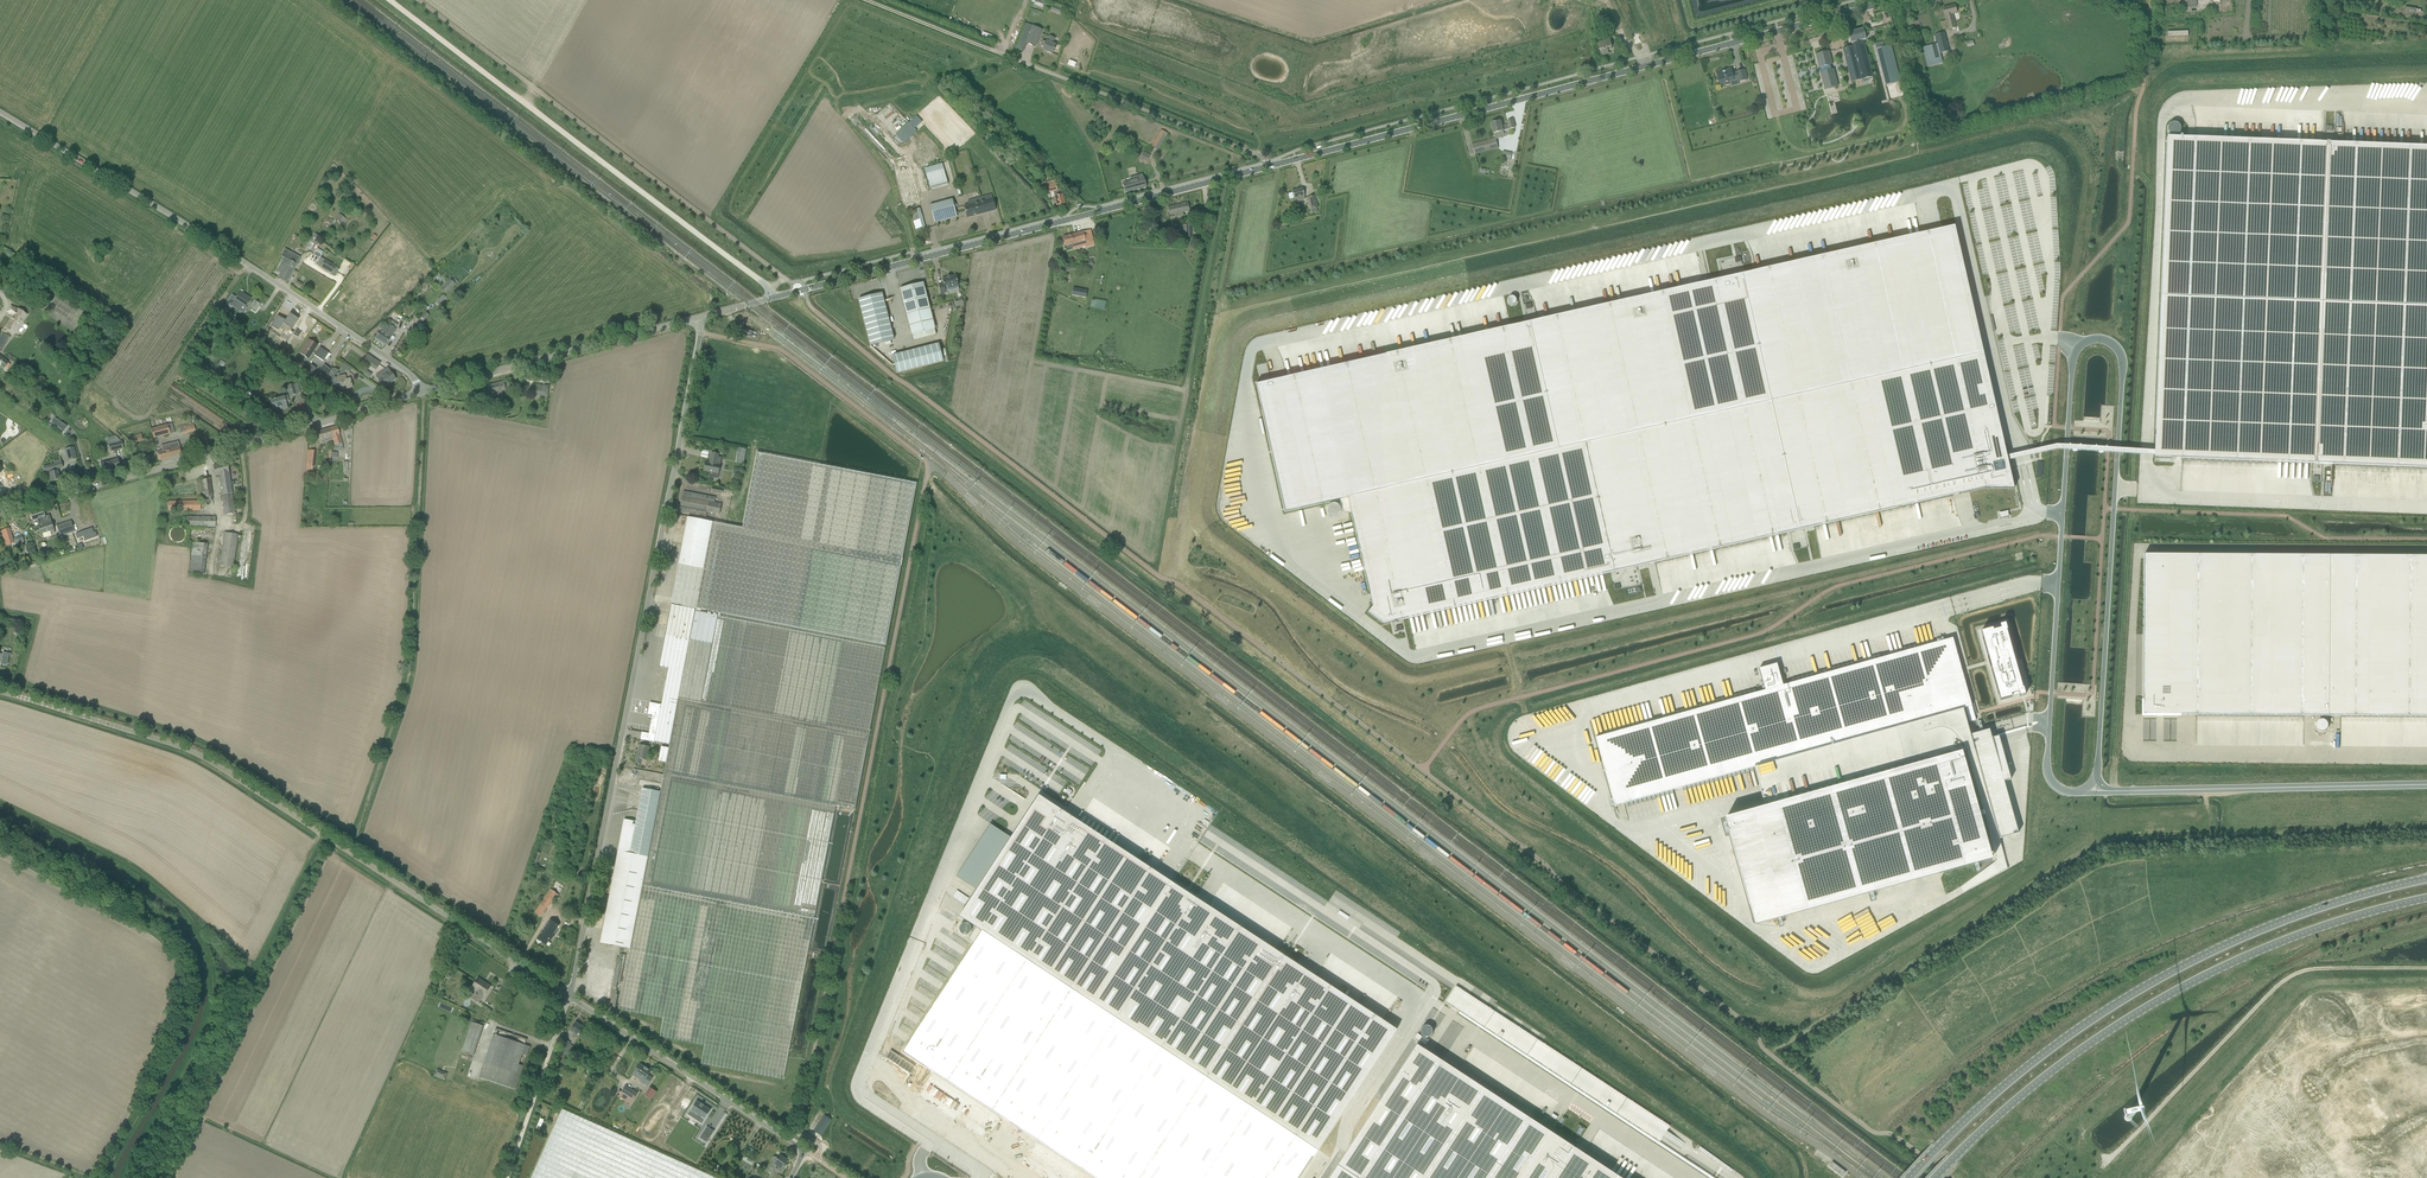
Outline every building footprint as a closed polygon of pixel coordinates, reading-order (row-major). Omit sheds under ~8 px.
[(1050,10),(1057,14),(1060,8),(1052,5),(1050,10)] [(1955,6),(1943,9),(1948,30),(1956,28),(1952,14),(1957,13),(1955,6)] [(2415,16),(2415,17),(2425,18),(2425,13),(2421,12),(2421,10),(2416,10),(2416,9),(2405,7),(2404,14),(2415,16)] [(1025,43),(1035,47),(1042,30),(1032,26),(1025,43)] [(1853,43),(1854,46),(1854,49),(1865,46),(1863,41),(1866,40),(1863,30),(1849,33),(1852,44),(1853,43)] [(1940,54),(1949,51),(1945,33),(1935,35),(1938,43),(1940,54)] [(1055,38),(1049,36),(1046,42),(1042,41),(1040,46),(1044,48),(1043,50),(1052,54),(1056,45),(1053,44),(1055,38)] [(1597,43),(1599,50),(1600,50),(1601,55),(1609,53),(1607,48),(1612,47),(1610,40),(1597,43)] [(1923,48),(1928,67),(1943,63),(1940,54),(1938,43),(1923,48)] [(1894,56),(1891,45),(1876,49),(1879,60),(1894,56)] [(1843,49),(1846,60),(1856,57),(1854,49),(1854,46),(1843,49)] [(1854,49),(1856,57),(1862,80),(1873,77),(1865,46),(1854,49)] [(1829,51),(1816,54),(1817,59),(1819,58),(1822,68),(1819,69),(1820,71),(1822,71),(1825,83),(1823,83),(1825,89),(1838,86),(1829,51)] [(1719,81),(1720,84),(1724,83),(1725,85),(1726,86),(1729,85),(1730,83),(1730,82),(1734,80),(1734,81),(1734,80),(1737,79),(1738,82),(1747,80),(1745,71),(1745,70),(1735,73),(1736,74),(1733,74),(1731,69),(1725,71),(1723,72),(1723,71),(1722,71),(1722,72),(1717,73),(1717,77),(1716,77),(1718,81),(1719,81)] [(2416,96),(2415,83),(2400,83),(2400,96),(2416,96)] [(987,131),(993,114),(988,113),(982,130),(987,131)] [(916,115),(908,123),(914,129),(922,121),(916,115)] [(1504,131),(1515,128),(1513,120),(1508,121),(1508,125),(1502,126),(1501,123),(1500,124),(1499,121),(1492,123),(1494,134),(1503,131),(1504,131)] [(902,140),(907,135),(902,130),(897,135),(902,140)] [(1158,150),(1164,140),(1168,134),(1161,130),(1152,147),(1158,150)] [(2167,135),(2154,455),(2426,465),(2426,145),(2167,135)] [(1473,144),(1476,155),(1498,149),(1496,140),(1496,139),(1473,144)] [(1150,155),(1144,152),(1141,158),(1147,161),(1150,155)] [(930,189),(948,184),(944,169),(926,174),(930,189)] [(1123,183),(1125,193),(1147,188),(1144,178),(1143,175),(1131,178),(1132,181),(1123,183)] [(1054,197),(1057,206),(1065,204),(1062,194),(1059,195),(1058,191),(1056,184),(1047,186),(1049,193),(1053,192),(1055,197),(1054,197)] [(1304,196),(1302,189),(1292,192),(1292,193),(1288,194),(1290,200),(1294,199),(1294,198),(1295,202),(1299,201),(1299,200),(1304,199),(1304,196)] [(1311,209),(1318,208),(1315,196),(1308,198),(1311,209)] [(952,199),(930,206),(934,223),(957,217),(952,199)] [(967,201),(968,205),(964,206),(967,218),(996,210),(993,199),(975,203),(974,199),(967,201)] [(1190,211),(1188,203),(1168,207),(1170,216),(1174,215),(1175,217),(1184,215),(1183,213),(1190,211)] [(926,229),(920,208),(910,211),(916,232),(926,229)] [(1192,238),(1192,233),(1192,224),(1183,224),(1183,238),(1192,238)] [(1742,275),(1771,402),(1984,354),(1955,227),(1742,275)] [(1094,245),(1090,230),(1083,232),(1063,237),(1065,247),(1072,245),(1073,249),(1082,247),(1087,246),(1087,247),(1094,245)] [(319,236),(315,234),(310,241),(314,244),(319,236)] [(323,252),(317,248),(313,255),(320,259),(323,252)] [(285,266),(293,271),(299,260),(300,258),(284,249),(280,256),(284,258),(288,260),(285,266)] [(286,283),(293,271),(285,266),(288,260),(284,258),(277,271),(281,273),(278,278),(286,283)] [(1092,259),(1058,268),(1059,275),(1082,269),(1083,273),(1092,271),(1091,266),(1094,265),(1092,259)] [(325,260),(324,261),(320,268),(331,274),(336,267),(325,260)] [(1530,323),(1559,450),(1586,444),(1771,402),(1742,275),(1530,323)] [(943,283),(938,285),(941,294),(946,292),(945,289),(959,286),(956,276),(951,277),(951,276),(947,277),(947,278),(942,279),(943,283)] [(447,293),(456,285),(450,280),(442,288),(447,293)] [(912,335),(935,329),(923,283),(912,286),(911,285),(906,286),(906,287),(900,289),(912,335)] [(1071,294),(1086,297),(1088,290),(1073,287),(1071,294)] [(236,298),(232,296),(227,304),(231,307),(235,301),(245,307),(251,299),(240,292),(236,298)] [(859,299),(871,345),(895,339),(883,293),(877,294),(871,296),(859,299)] [(1517,298),(1509,296),(1507,302),(1515,304),(1517,298)] [(1090,306),(1104,309),(1106,302),(1092,299),(1090,306)] [(254,300),(249,307),(256,311),(261,304),(254,300)] [(422,312),(423,311),(428,307),(424,303),(419,308),(422,312)] [(26,315),(19,310),(17,311),(11,307),(8,312),(14,316),(5,328),(13,333),(26,315)] [(424,321),(429,316),(425,312),(420,317),(424,321)] [(285,322),(277,317),(271,326),(278,330),(280,328),(284,331),(282,335),(285,337),(284,339),(287,341),(293,333),(290,331),(291,329),(297,320),(289,315),(285,322)] [(375,339),(385,345),(390,337),(396,329),(395,328),(398,324),(393,321),(390,325),(388,324),(383,332),(380,331),(375,339)] [(1559,450),(1530,323),(1252,386),(1281,513),(1559,450)] [(740,335),(741,336),(750,338),(751,337),(753,332),(752,332),(742,330),(741,330),(740,335)] [(308,359),(317,346),(308,340),(300,353),(308,359)] [(939,344),(892,356),(897,374),(944,362),(939,344)] [(323,361),(329,353),(320,347),(314,355),(323,361)] [(2008,461),(2007,456),(1984,354),(1771,402),(1800,530),(1985,488),(2014,489),(2008,461)] [(363,361),(376,370),(380,364),(367,355),(363,361)] [(5,366),(8,362),(0,357),(0,365),(4,368),(5,366)] [(220,375),(205,365),(201,362),(196,359),(190,368),(195,371),(199,374),(214,384),(220,375)] [(341,366),(342,367),(346,370),(348,371),(350,368),(343,363),(341,366)] [(337,384),(335,378),(334,376),(338,371),(335,369),(332,369),(331,370),(324,365),(317,374),(314,371),(316,369),(311,365),(304,374),(321,385),(324,380),(327,376),(330,378),(332,386),(337,384)] [(395,379),(396,378),(393,375),(392,375),(387,368),(380,373),(383,376),(378,380),(383,388),(395,380),(395,379)] [(335,378),(337,384),(341,383),(341,385),(339,386),(341,391),(342,391),(341,391),(344,390),(352,387),(352,388),(353,387),(350,378),(346,379),(345,375),(335,378)] [(490,400),(493,399),(507,395),(506,391),(512,390),(509,381),(504,383),(504,382),(482,388),(484,396),(487,396),(488,399),(490,400)] [(296,393),(294,384),(288,386),(290,395),(296,393)] [(548,396),(548,386),(534,385),(534,395),(548,396)] [(270,401),(273,410),(282,407),(282,409),(287,407),(284,397),(270,401)] [(1800,530),(1771,402),(1586,444),(1615,572),(1800,530)] [(55,419),(51,425),(64,433),(68,428),(55,419)] [(151,429),(154,438),(175,433),(172,423),(168,425),(168,424),(151,429)] [(182,426),(180,427),(182,435),(196,431),(194,424),(182,427),(182,426)] [(330,428),(333,440),(334,444),(336,451),(343,449),(342,443),(337,426),(330,428)] [(330,428),(316,432),(318,441),(323,439),(324,443),(333,440),(330,428)] [(141,433),(126,438),(128,445),(143,440),(141,433)] [(121,442),(116,443),(115,438),(108,440),(110,451),(123,448),(121,442)] [(157,452),(159,461),(182,455),(178,442),(161,446),(162,451),(157,452)] [(1615,572),(1586,444),(1559,450),(1281,513),(1281,514),(1340,501),(1342,511),(1350,509),(1372,607),(1367,613),(1383,625),(1615,572)] [(77,459),(74,447),(65,449),(68,461),(77,459)] [(886,645),(917,484),(757,453),(758,448),(753,447),(738,527),(687,517),(672,604),(886,645)] [(744,463),(745,449),(737,448),(736,463),(744,463)] [(1230,453),(1228,453),(1228,458),(1234,458),(1234,462),(1240,462),(1241,449),(1230,448),(1230,453)] [(701,449),(701,457),(708,457),(709,450),(701,449)] [(704,471),(709,472),(708,477),(717,479),(718,474),(722,457),(718,457),(718,454),(711,453),(709,463),(706,462),(704,471)] [(49,473),(50,473),(52,482),(60,480),(57,471),(58,471),(58,469),(63,468),(61,459),(53,461),(54,464),(43,467),(44,473),(48,471),(49,473)] [(103,472),(120,468),(118,459),(100,463),(103,472)] [(225,515),(235,513),(229,472),(227,462),(213,466),(215,476),(216,479),(219,478),(225,515)] [(203,502),(210,501),(213,500),(212,496),(210,479),(200,480),(203,502)] [(680,507),(707,512),(719,514),(721,505),(682,497),(680,507)] [(168,511),(201,510),(200,501),(168,502),(168,511)] [(40,525),(44,523),(43,518),(45,517),(45,516),(43,508),(30,512),(33,521),(38,519),(40,525)] [(43,518),(44,523),(40,525),(38,525),(41,534),(50,531),(51,534),(55,533),(51,521),(49,515),(45,516),(45,517),(43,518)] [(215,527),(216,517),(187,517),(187,526),(215,527)] [(57,526),(59,531),(60,536),(75,532),(71,521),(57,526)] [(186,538),(187,534),(186,531),(184,528),(181,526),(177,525),(174,526),(171,528),(170,530),(169,533),(169,537),(170,540),(173,542),(177,543),(180,543),(183,542),(184,540),(186,538)] [(1,531),(6,545),(14,543),(9,528),(1,531)] [(87,528),(75,532),(77,536),(78,536),(80,540),(96,534),(95,530),(89,532),(87,528)] [(233,568),(238,535),(224,533),(220,566),(233,568)] [(22,536),(13,539),(15,545),(24,542),(22,536)] [(204,575),(207,544),(193,543),(190,573),(204,575)] [(2426,716),(2426,557),(2145,554),(2144,713),(2426,716)] [(642,789),(636,822),(624,819),(600,943),(630,948),(619,1009),(663,1018),(660,1036),(705,1045),(701,1064),(783,1079),(803,978),(835,806),(854,810),(880,676),(885,648),(717,616),(717,615),(707,613),(707,612),(671,605),(659,667),(668,669),(661,705),(650,703),(648,714),(653,715),(648,737),(655,739),(654,742),(669,745),(664,773),(663,778),(656,776),(654,786),(661,788),(660,792),(642,789)] [(1993,629),(1981,632),(1989,662),(1990,665),(2000,701),(2012,698),(2011,695),(2019,693),(2020,697),(2026,695),(2024,688),(2023,688),(2007,631),(2008,631),(2006,624),(2000,625),(2001,629),(1993,631),(1993,629)] [(1765,690),(1596,738),(1615,806),(1958,711),(1966,708),(1972,707),(1965,683),(1963,673),(1962,670),(1962,669),(1953,638),(1788,684),(1783,685),(1783,682),(1777,664),(1759,669),(1765,690)] [(1972,707),(1975,717),(1978,716),(1977,714),(1968,682),(1965,683),(1972,707)] [(1972,707),(1966,708),(1970,722),(1976,721),(1975,717),(1972,707)] [(650,747),(639,745),(638,753),(637,753),(635,763),(641,764),(641,759),(647,760),(650,747)] [(661,746),(658,761),(666,762),(669,748),(661,746)] [(1962,753),(1725,819),(1755,927),(1992,861),(1962,753)] [(1038,796),(959,917),(975,928),(981,932),(1093,1005),(1173,884),(1038,796)] [(556,881),(538,908),(544,912),(552,901),(554,903),(564,887),(556,881)] [(1173,884),(1093,1005),(1205,1078),(1284,957),(1173,884)] [(907,893),(904,900),(914,904),(917,896),(907,893)] [(1290,925),(1271,914),(1266,922),(1286,933),(1287,931),(1287,930),(1290,925)] [(552,936),(558,928),(548,922),(537,939),(538,940),(537,941),(540,944),(541,942),(546,945),(550,939),(552,939),(553,937),(552,936)] [(968,939),(974,943),(981,932),(975,928),(968,939)] [(971,948),(902,1053),(1014,1126),(1093,1005),(981,932),(974,943),(971,948)] [(597,958),(606,959),(606,960),(603,975),(602,977),(606,977),(605,981),(600,980),(603,968),(599,975),(591,971),(587,990),(601,997),(611,999),(611,996),(609,996),(609,997),(604,994),(606,991),(611,994),(619,996),(613,993),(615,989),(621,963),(613,961),(614,955),(598,952),(597,958)] [(1284,957),(1205,1078),(1317,1152),(1396,1030),(1284,957)] [(485,996),(491,986),(478,978),(473,987),(477,990),(472,998),(479,1003),(484,995),(485,996)] [(1014,1126),(1094,1177),(1140,1177),(1205,1078),(1093,1005),(1014,1126)] [(462,1052),(473,1056),(483,1026),(472,1022),(462,1052)] [(575,1038),(583,1027),(576,1023),(569,1034),(575,1038)] [(1424,1037),(1433,1033),(1430,1024),(1421,1028),(1424,1037)] [(527,1039),(496,1029),(479,1078),(515,1090),(524,1066),(519,1064),(522,1055),(527,1056),(530,1047),(525,1045),(527,1039)] [(1418,1034),(1415,1038),(1426,1045),(1429,1041),(1418,1034)] [(563,1052),(560,1059),(564,1060),(567,1053),(571,1043),(567,1041),(563,1052)] [(1339,1166),(1358,1177),(1555,1177),(1575,1147),(1418,1044),(1339,1166)] [(648,1076),(651,1072),(639,1064),(634,1072),(642,1077),(640,1081),(648,1086),(652,1078),(648,1076)] [(445,1081),(445,1078),(448,1074),(437,1069),(434,1076),(445,1081)] [(1140,1177),(1300,1177),(1317,1152),(1205,1078),(1140,1177)] [(625,1085),(618,1097),(631,1105),(638,1093),(625,1085)] [(650,1087),(645,1095),(652,1099),(657,1091),(650,1087)] [(711,1110),(696,1101),(691,1110),(701,1116),(698,1121),(702,1124),(705,1119),(711,1110)] [(560,1114),(555,1125),(532,1177),(715,1177),(632,1140),(628,1139),(562,1109),(560,1114)] [(821,1135),(831,1120),(824,1115),(814,1131),(821,1135)] [(699,1138),(707,1142),(710,1138),(702,1133),(699,1138)] [(1555,1177),(1622,1177),(1575,1147),(1555,1177)] [(780,1156),(778,1159),(775,1157),(774,1157),(772,1158),(771,1159),(772,1160),(772,1162),(775,1164),(778,1166),(776,1168),(775,1170),(780,1174),(786,1165),(784,1164),(787,1160),(780,1156)] [(1829,1166),(1843,1176),(1846,1171),(1833,1161),(1829,1166)] [(1339,1166),(1331,1177),(1358,1177),(1339,1166)]
